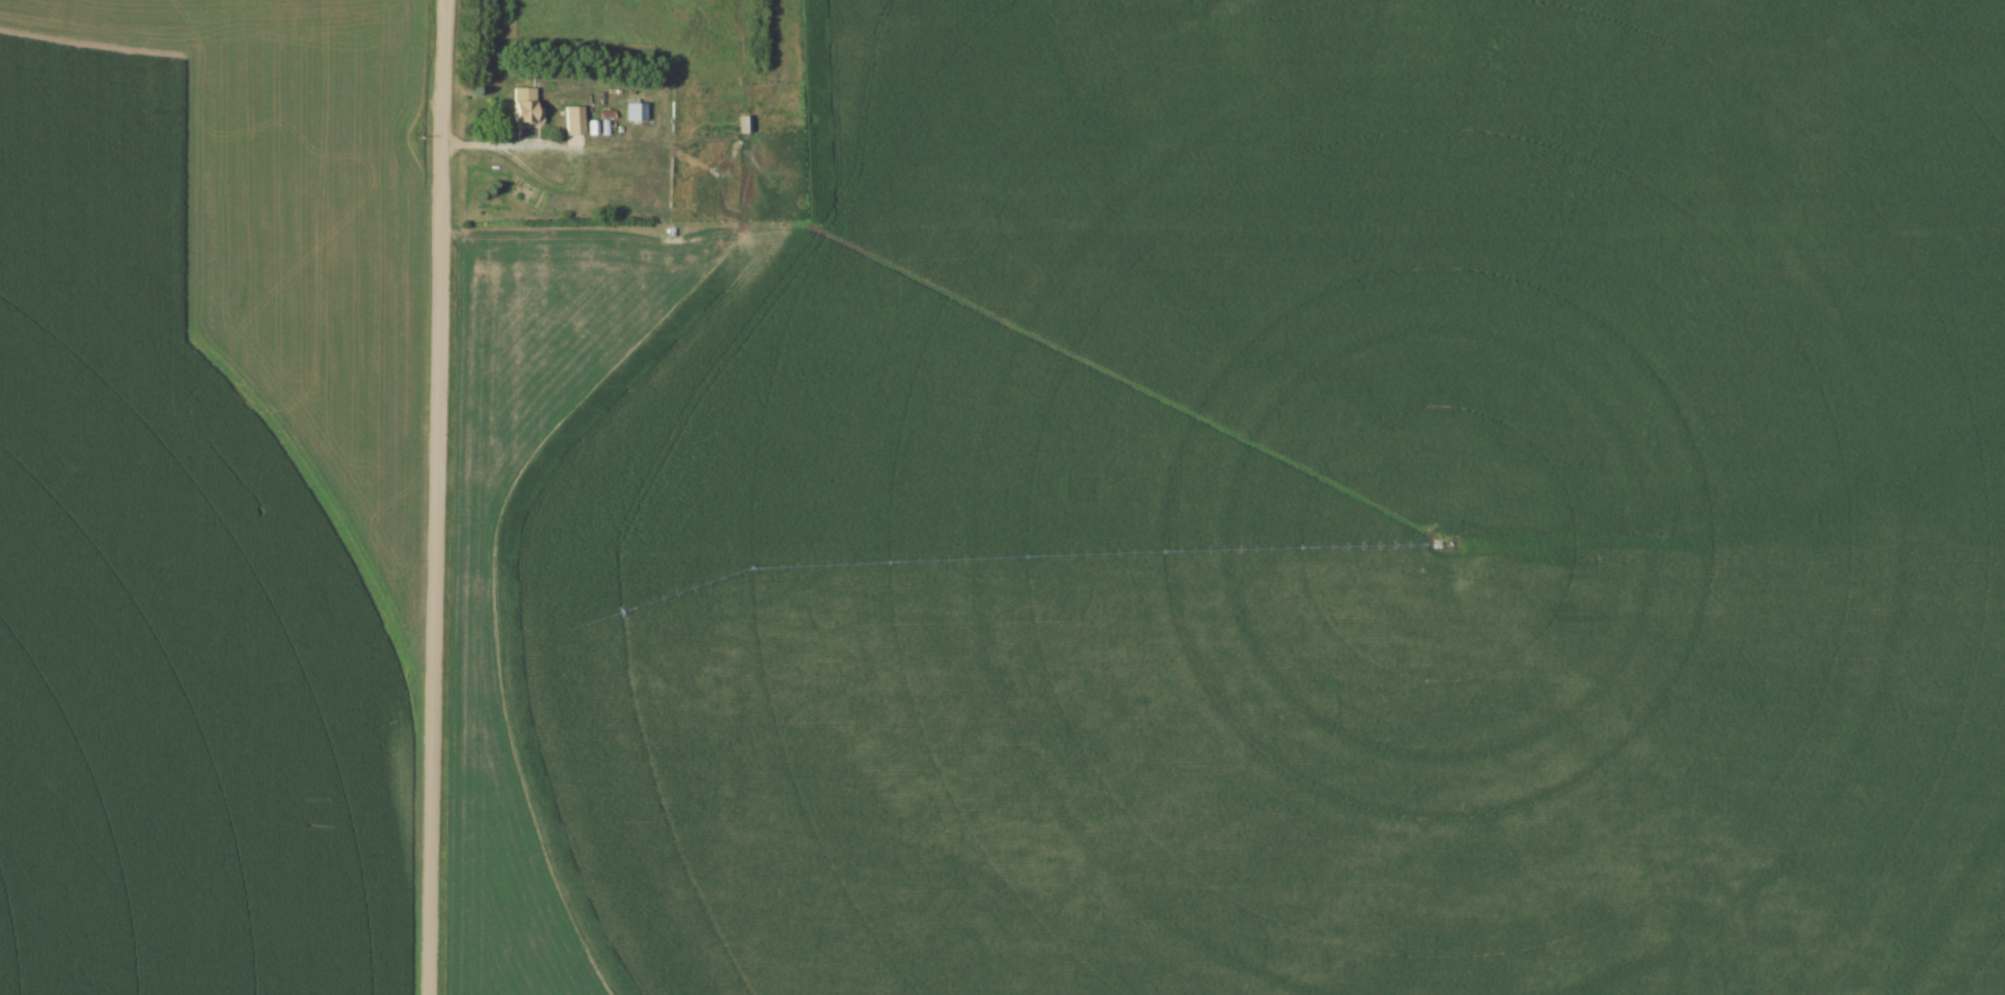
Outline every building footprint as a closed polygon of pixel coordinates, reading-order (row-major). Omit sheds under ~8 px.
[(545,124),(545,106),(538,106),(538,89),(514,89),(514,124),(545,124)] [(647,104),(627,104),(627,122),(647,122),(647,104)] [(566,107),(566,136),(585,136),(585,107),(566,107)] [(747,133),(748,118),(741,118),(740,132),(747,133)]
